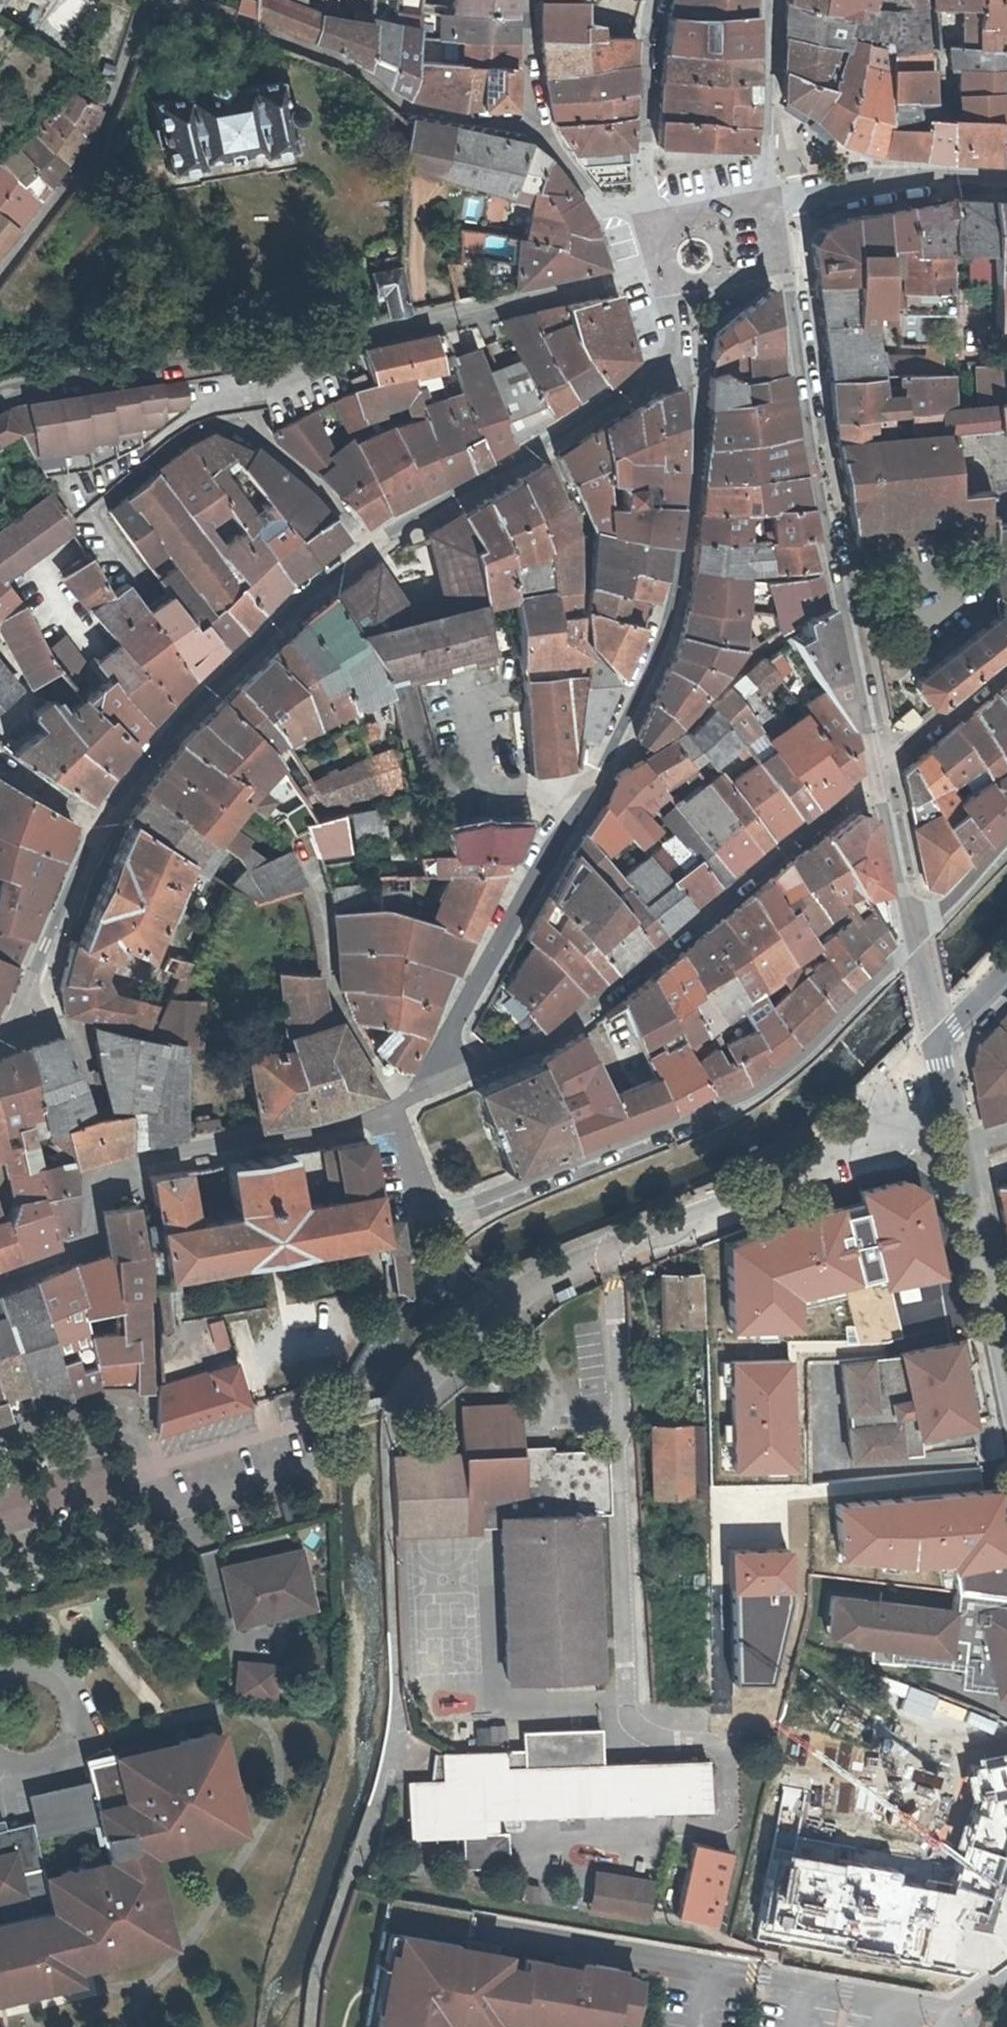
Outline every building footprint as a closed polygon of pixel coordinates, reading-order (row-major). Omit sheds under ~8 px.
[(255,0),(236,0),(234,10),(255,17),(255,0)] [(255,17),(306,34),(311,8),(300,3),(292,0),(255,0),(255,17)] [(419,0),(395,0),(395,6),(418,12),(418,10),(419,0)] [(456,11),(513,12),(513,0),(455,0),(456,11)] [(601,38),(601,32),(600,30),(598,25),(593,22),(591,21),(584,21),(583,0),(572,0),(541,2),(543,41),(601,38)] [(670,11),(754,12),(754,0),(673,0),(670,11)] [(849,53),(851,49),(862,49),(929,52),(924,10),(902,8),(869,5),(791,0),(783,0),(782,35),(837,49),(842,51),(849,53)] [(902,8),(902,0),(870,0),(869,5),(902,8)] [(902,8),(924,10),(922,0),(902,0),(902,8)] [(979,28),(1006,27),(1006,0),(936,0),(937,7),(968,3),(985,6),(979,28)] [(319,11),(311,8),(306,34),(315,38),(319,11)] [(339,48),(365,63),(367,37),(368,18),(349,15),(333,13),(319,11),(315,38),(339,48)] [(464,38),(513,41),(513,12),(456,11),(440,11),(442,37),(451,37),(464,38)] [(670,11),(665,49),(753,55),(754,12),(670,11)] [(396,20),(368,18),(367,37),(392,38),(396,38),(396,20)] [(396,20),(396,38),(416,38),(416,36),(417,27),(396,20)] [(979,28),(979,47),(1006,48),(1006,27),(979,28)] [(780,54),(780,66),(814,76),(825,57),(832,59),(834,55),(837,49),(782,35),(780,54)] [(546,75),(632,64),(635,36),(601,38),(543,41),(546,75)] [(365,67),(388,82),(392,38),(367,37),(365,63),(365,67)] [(452,60),(465,61),(464,38),(451,37),(452,60)] [(388,82),(408,93),(410,79),(411,72),(413,65),(416,58),(418,48),(415,48),(416,38),(396,38),(392,38),(388,82)] [(465,61),(480,63),(514,64),(513,41),(464,38),(465,61)] [(979,47),(946,46),(947,70),(960,68),(997,67),(1006,67),(1006,48),(979,47)] [(664,75),(756,76),(753,55),(665,49),(664,75)] [(809,120),(833,140),(862,49),(851,49),(849,53),(846,59),(843,64),(809,120)] [(833,140),(858,149),(872,81),(889,82),(891,68),(931,67),(930,54),(929,52),(862,49),(833,140)] [(809,120),(843,64),(838,62),(832,59),(825,57),(814,76),(780,66),(779,100),(797,110),(809,120)] [(470,103),(481,104),(480,63),(465,61),(452,60),(416,58),(413,65),(411,72),(410,79),(408,93),(432,99),(470,104),(470,103)] [(514,64),(480,63),(481,104),(514,105),(514,64)] [(546,75),(550,101),(601,97),(629,94),(629,84),(630,74),(632,64),(546,75)] [(926,115),(934,114),(931,67),(891,68),(889,82),(883,154),(924,158),(926,115)] [(960,68),(960,93),(998,93),(997,67),(960,68)] [(997,67),(998,93),(1001,161),(1006,161),(1006,67),(997,67)] [(664,75),(663,92),(756,96),(756,76),(664,75)] [(204,83),(204,91),(156,99),(169,169),(200,163),(199,159),(258,148),(259,153),(291,147),(287,118),(290,119),(295,118),(298,115),(299,111),(299,107),(296,103),(292,101),(287,101),(283,103),(279,79),(230,86),(228,80),(204,83)] [(858,149),(883,154),(889,82),(872,81),(858,149)] [(68,90),(60,107),(83,134),(95,103),(68,90)] [(756,96),(663,92),(662,116),(754,122),(756,96)] [(961,162),(1001,161),(998,93),(960,93),(960,101),(960,118),(961,162)] [(629,94),(601,97),(603,118),(629,115),(629,94)] [(550,101),(555,122),(603,118),(601,97),(550,101)] [(924,158),(961,162),(960,118),(960,101),(943,101),(944,114),(934,114),(926,115),(924,158)] [(62,163),(83,134),(60,107),(57,104),(34,130),(62,163)] [(632,160),(629,115),(603,118),(555,122),(574,153),(583,164),(632,160)] [(752,147),(754,122),(662,116),(660,142),(752,147)] [(401,162),(510,190),(514,179),(527,141),(515,136),(409,119),(408,124),(409,126),(401,162)] [(62,163),(34,130),(19,147),(49,180),(62,163)] [(527,141),(514,179),(538,187),(549,157),(527,141)] [(49,180),(19,147),(4,163),(37,196),(49,180)] [(529,206),(515,239),(518,240),(521,240),(523,239),(594,231),(592,223),(593,221),(579,193),(577,193),(549,157),(538,187),(514,179),(510,190),(507,197),(529,206)] [(37,196),(4,163),(0,168),(0,211),(15,224),(37,196)] [(599,191),(627,191),(628,166),(600,165),(599,191)] [(507,203),(494,198),(486,220),(499,225),(507,203)] [(946,230),(958,227),(956,200),(911,207),(912,246),(906,245),(906,272),(899,273),(899,282),(899,309),(945,310),(945,289),(951,289),(950,269),(946,230)] [(993,200),(956,200),(958,227),(961,252),(964,252),(995,251),(993,200)] [(993,200),(995,251),(997,278),(1006,277),(1006,200),(993,200)] [(887,245),(906,245),(912,246),(911,207),(887,211),(887,245)] [(15,224),(0,211),(0,242),(15,224)] [(817,229),(809,241),(814,284),(853,281),(852,321),(869,320),(869,308),(888,309),(887,281),(887,245),(887,211),(865,214),(851,216),(817,229)] [(482,253),(481,233),(460,228),(464,249),(482,253)] [(605,264),(594,231),(523,239),(521,240),(518,240),(515,239),(514,260),(476,256),(477,285),(485,291),(605,264)] [(906,245),(887,245),(887,281),(899,282),(899,273),(906,272),(906,245)] [(991,329),(998,329),(998,323),(997,278),(995,251),(964,252),(965,287),(993,287),(993,290),(991,329)] [(385,269),(371,272),(375,293),(384,291),(385,300),(387,313),(407,310),(401,267),(385,269)] [(997,278),(998,323),(1006,323),(1006,277),(997,278)] [(814,284),(818,325),(852,321),(853,281),(814,284)] [(887,281),(888,309),(899,309),(899,282),(887,281)] [(711,358),(710,375),(730,371),(732,378),(738,377),(739,383),(778,371),(772,284),(738,312),(744,347),(736,350),(711,358)] [(376,302),(385,300),(384,291),(375,293),(376,302)] [(613,292),(565,302),(569,323),(605,384),(633,355),(613,292)] [(590,387),(605,384),(569,323),(565,302),(534,309),(539,330),(573,400),(590,387)] [(547,416),(573,400),(539,330),(534,309),(500,316),(523,357),(530,368),(547,416)] [(899,309),(890,309),(890,327),(899,327),(899,309)] [(738,312),(727,322),(736,350),(744,347),(738,312)] [(818,325),(826,375),(874,372),(869,320),(852,321),(818,325)] [(714,332),(711,358),(736,350),(727,322),(714,332)] [(998,323),(998,329),(1000,366),(1006,366),(1006,323),(998,323)] [(416,369),(420,386),(428,383),(442,379),(458,374),(451,353),(444,330),(372,346),(363,349),(373,382),(416,369)] [(944,344),(929,345),(929,355),(886,356),(890,372),(944,371),(944,344)] [(511,438),(487,369),(479,347),(451,353),(458,374),(461,381),(463,388),(486,458),(512,440),(511,438)] [(511,438),(547,416),(530,368),(502,379),(498,366),(487,369),(511,438)] [(373,475),(387,511),(441,484),(423,401),(420,386),(416,369),(373,382),(351,388),(337,392),(348,422),(368,416),(376,412),(382,407),(411,398),(417,417),(384,426),(374,429),(365,434),(355,440),(373,475)] [(975,371),(977,409),(1001,407),(1001,397),(1000,369),(975,371)] [(778,371),(739,383),(743,399),(710,405),(707,447),(793,434),(785,370),(778,371)] [(365,380),(362,371),(349,376),(352,385),(365,380)] [(709,405),(710,405),(743,399),(739,383),(738,377),(732,378),(730,371),(710,375),(709,381),(709,405)] [(826,375),(829,421),(948,411),(951,411),(949,371),(944,371),(890,372),(874,372),(826,375)] [(444,386),(461,381),(458,374),(442,379),(444,386)] [(182,379),(23,403),(29,457),(82,448),(82,443),(109,440),(109,437),(135,433),(134,429),(151,427),(161,412),(185,408),(182,379)] [(420,386),(423,401),(432,398),(428,383),(420,386)] [(658,389),(655,391),(657,461),(683,462),(678,387),(658,389)] [(447,393),(468,469),(486,458),(463,388),(447,393)] [(655,391),(635,404),(637,491),(622,490),(622,501),(678,503),(683,462),(657,461),(655,391)] [(432,398),(423,401),(441,484),(468,469),(447,393),(432,398)] [(635,404),(619,415),(618,482),(618,490),(622,490),(637,491),(635,404)] [(17,428),(4,407),(0,408),(0,437),(17,428)] [(949,430),(1002,426),(1001,407),(977,409),(964,410),(951,411),(948,411),(949,430)] [(285,453),(314,427),(307,410),(276,429),(270,433),(271,442),(285,453)] [(829,421),(834,442),(918,435),(949,430),(948,411),(829,421)] [(607,482),(618,482),(619,415),(601,426),(607,482)] [(574,477),(596,528),(613,531),(610,508),(607,482),(601,426),(558,455),(569,478),(574,477)] [(285,453),(312,473),(333,456),(314,427),(285,453)] [(855,539),(987,524),(984,494),(956,495),(949,430),(918,435),(834,442),(855,539)] [(288,583),(313,564),(271,512),(260,519),(254,510),(221,464),(230,458),(237,468),(255,449),(216,432),(187,447),(228,506),(244,530),(248,536),(256,532),(288,583)] [(793,434),(707,447),(703,479),(801,472),(793,434)] [(373,475),(355,440),(333,456),(312,473),(331,494),(373,475)] [(199,528),(206,522),(228,506),(187,447),(157,473),(199,528)] [(256,447),(255,449),(237,468),(271,512),(313,564),(345,539),(327,514),(310,491),(256,447)] [(545,462),(518,478),(547,542),(551,587),(576,584),(578,530),(545,462)] [(808,503),(801,472),(703,479),(700,509),(746,506),(758,506),(770,505),(808,503)] [(242,626),(260,611),(217,551),(199,528),(157,473),(126,498),(242,626)] [(359,528),(387,511),(373,475),(331,494),(359,528)] [(518,478),(485,497),(512,601),(551,588),(551,587),(547,542),(518,478)] [(44,494),(0,525),(0,580),(68,532),(44,494)] [(477,604),(512,601),(485,497),(456,517),(477,604)] [(225,643),(242,626),(126,498),(108,513),(156,575),(171,590),(225,643)] [(674,541),(678,503),(622,501),(622,509),(610,508),(613,531),(666,539),(666,541),(674,541)] [(770,505),(770,525),(770,535),(807,534),(815,534),(808,503),(770,505)] [(700,509),(697,539),(747,537),(747,526),(746,506),(700,509)] [(456,517),(456,516),(423,536),(425,541),(441,611),(435,613),(415,618),(426,669),(448,664),(486,654),(477,604),(456,517)] [(199,528),(217,551),(224,546),(206,522),(199,528)] [(995,525),(996,540),(990,541),(995,581),(1006,580),(1006,523),(995,525)] [(987,524),(855,539),(855,545),(856,551),(988,536),(987,528),(987,524)] [(759,525),(747,526),(747,537),(760,536),(759,525)] [(760,536),(770,535),(770,525),(759,525),(760,536)] [(597,554),(631,564),(664,574),(666,541),(666,539),(613,531),(596,528),(597,554)] [(244,530),(224,546),(217,551),(260,611),(288,583),(256,532),(248,536),(244,530)] [(816,566),(807,534),(770,535),(760,536),(747,537),(697,539),(694,562),(721,563),(722,569),(746,570),(816,566)] [(597,554),(593,583),(620,589),(631,564),(597,554)] [(92,609),(113,593),(92,560),(68,578),(92,609)] [(746,575),(746,570),(722,569),(721,563),(694,562),(689,605),(744,609),(746,575)] [(426,669),(415,618),(376,563),(335,595),(381,663),(382,681),(399,677),(426,669)] [(663,578),(664,574),(631,564),(620,589),(656,597),(661,584),(663,581),(663,578)] [(776,615),(781,632),(799,620),(798,616),(825,603),(817,573),(768,579),(776,611),(776,615)] [(757,610),(776,611),(768,579),(759,579),(757,610)] [(109,677),(150,718),(163,703),(177,689),(192,676),(146,611),(127,583),(113,593),(92,609),(122,647),(101,663),(109,677)] [(593,583),(588,610),(644,624),(656,597),(620,589),(593,583)] [(576,610),(576,584),(551,587),(551,588),(554,615),(576,610)] [(25,603),(24,601),(0,585),(0,620),(25,603)] [(578,763),(581,737),(589,647),(576,632),(579,610),(576,610),(554,615),(551,588),(512,601),(519,647),(532,772),(546,770),(578,763)] [(225,643),(171,590),(157,602),(146,611),(192,676),(203,665),(225,643)] [(389,700),(382,681),(381,663),(335,595),(303,623),(350,711),(389,700)] [(850,726),(853,724),(830,609),(829,602),(825,603),(798,616),(799,620),(803,631),(791,639),(825,690),(826,689),(850,726)] [(60,665),(47,648),(25,603),(0,620),(0,624),(33,685),(60,665)] [(684,633),(741,651),(742,649),(744,619),(744,609),(689,605),(684,633)] [(621,675),(644,624),(588,610),(590,641),(621,675)] [(1006,653),(1006,616),(1004,613),(919,678),(914,681),(914,692),(929,711),(938,712),(945,707),(1006,653)] [(776,615),(744,619),(742,649),(771,638),(781,632),(776,615)] [(330,720),(350,711),(303,623),(286,639),(330,720)] [(677,649),(727,672),(741,651),(684,633),(677,649)] [(65,636),(47,648),(60,665),(69,678),(84,664),(65,636)] [(330,720),(286,639),(271,653),(311,728),(330,720)] [(618,682),(589,647),(581,737),(595,739),(618,682)] [(677,649),(669,667),(707,693),(727,672),(677,649)] [(280,741),(311,728),(271,653),(241,685),(270,727),(280,741)] [(738,673),(740,676),(765,659),(763,656),(744,667),(738,673)] [(765,659),(740,676),(752,689),(758,694),(779,677),(765,659)] [(0,661),(0,703),(21,685),(0,661)] [(653,701),(678,728),(707,693),(669,667),(653,701)] [(738,700),(752,689),(740,676),(728,687),(738,700)] [(109,677),(83,697),(131,740),(150,718),(109,677)] [(258,740),(270,727),(241,685),(225,702),(258,740)] [(999,692),(1006,705),(1006,685),(999,692)] [(760,728),(738,700),(728,687),(727,686),(710,705),(716,713),(740,742),(741,743),(760,728)] [(801,707),(805,713),(846,780),(862,766),(853,724),(850,726),(826,689),(825,691),(825,690),(801,707)] [(1006,763),(1006,705),(999,692),(977,709),(1006,763)] [(131,740),(83,697),(67,709),(57,700),(51,705),(107,769),(131,740)] [(85,797),(107,769),(51,705),(47,700),(34,711),(34,717),(43,729),(19,747),(11,753),(47,775),(49,779),(80,797),(81,795),(85,797)] [(646,750),(678,728),(653,701),(633,741),(646,750)] [(245,795),(253,785),(268,768),(276,760),(269,753),(258,740),(225,702),(182,742),(244,779),(237,788),(233,794),(241,800),(245,795)] [(687,731),(688,733),(716,713),(710,705),(687,731)] [(913,709),(894,723),(909,728),(922,718),(913,709)] [(953,784),(966,776),(982,765),(989,774),(1006,763),(977,709),(930,749),(953,784)] [(712,762),(722,754),(734,746),(740,742),(716,713),(688,733),(705,754),(712,762)] [(775,748),(817,803),(846,780),(805,713),(783,729),(776,719),(761,731),(775,748)] [(359,725),(363,740),(379,737),(375,721),(359,725)] [(269,753),(281,743),(280,741),(270,727),(258,740),(269,753)] [(322,734),(311,728),(280,741),(281,743),(287,750),(322,734)] [(690,765),(705,754),(688,733),(687,731),(671,741),(690,765)] [(6,750),(11,753),(19,747),(12,740),(6,745),(9,748),(6,750)] [(661,784),(690,765),(671,741),(642,759),(661,784)] [(234,852),(239,843),(243,837),(218,819),(233,794),(237,788),(244,779),(182,742),(180,744),(142,793),(144,794),(234,852)] [(741,743),(740,742),(734,746),(746,761),(752,757),(741,743)] [(406,743),(370,757),(387,792),(416,786),(406,743)] [(757,762),(800,816),(817,803),(775,748),(757,762)] [(930,749),(913,763),(949,822),(969,809),(962,798),(953,784),(930,749)] [(720,772),(729,784),(738,776),(722,754),(712,762),(720,772)] [(328,773),(308,781),(323,803),(345,799),(387,792),(370,757),(329,776),(328,773)] [(642,759),(624,770),(652,804),(668,792),(661,784),(642,759)] [(283,772),(276,760),(268,768),(287,795),(295,789),(283,772)] [(318,804),(323,803),(308,781),(294,762),(283,772),(295,789),(305,805),(318,804)] [(738,776),(729,784),(772,838),(800,816),(757,762),(738,776)] [(940,889),(971,858),(949,822),(913,763),(905,771),(928,883),(940,889)] [(1006,763),(989,774),(991,778),(1006,803),(1006,763)] [(991,778),(989,774),(982,765),(966,776),(975,789),(991,778)] [(603,803),(629,831),(638,842),(650,833),(666,820),(664,818),(652,804),(624,770),(616,775),(603,803)] [(705,784),(757,849),(772,838),(729,784),(720,772),(705,784)] [(60,855),(75,820),(0,775),(0,830),(60,855)] [(1006,817),(1006,803),(991,778),(975,789),(962,798),(969,809),(989,839),(1006,817)] [(670,795),(679,807),(731,871),(757,849),(705,784),(681,802),(674,793),(670,795)] [(272,800),(253,785),(245,795),(241,800),(261,815),(265,809),(272,800)] [(294,835),(306,826),(316,822),(309,811),(305,805),(295,789),(287,795),(286,795),(292,808),(282,814),(282,816),(284,819),(291,830),(294,835)] [(260,892),(248,871),(238,854),(234,852),(144,794),(123,820),(128,823),(189,861),(228,886),(234,889),(241,892),(248,894),(256,894),(260,892)] [(584,832),(602,853),(629,831),(603,803),(584,832)] [(357,849),(368,848),(388,846),(382,807),(349,814),(357,849)] [(677,833),(718,883),(731,871),(679,807),(664,818),(666,820),(677,833)] [(972,860),(989,839),(969,809),(949,822),(971,858),(972,860)] [(857,810),(826,834),(862,889),(864,893),(887,887),(872,815),(857,810)] [(316,822),(306,826),(317,854),(349,851),(351,850),(342,815),(316,822)] [(510,854),(526,821),(485,824),(484,822),(449,828),(458,852),(510,854)] [(189,861),(128,823),(115,853),(113,852),(89,910),(91,912),(78,942),(115,954),(120,941),(152,955),(189,861)] [(3,875),(0,891),(0,927),(27,932),(60,855),(0,830),(0,874),(3,875)] [(572,852),(583,864),(627,917),(649,941),(665,928),(623,877),(602,853),(584,832),(572,852)] [(664,843),(705,895),(718,883),(677,833),(664,843)] [(854,919),(879,949),(893,938),(875,909),(871,911),(858,891),(862,889),(826,834),(810,848),(843,906),(854,919)] [(238,854),(248,871),(267,862),(239,843),(234,852),(238,854)] [(649,854),(693,905),(705,895),(664,843),(649,854)] [(421,845),(390,856),(393,876),(426,874),(422,854),(421,845)] [(373,876),(378,877),(393,876),(390,856),(388,846),(368,848),(373,876)] [(826,917),(843,906),(810,848),(791,862),(826,917)] [(351,870),(349,851),(317,854),(324,875),(351,870)] [(267,862),(248,871),(260,892),(300,884),(291,856),(289,852),(267,862)] [(510,854),(458,852),(422,854),(426,874),(451,873),(504,868),(510,854)] [(548,896),(552,900),(583,934),(627,917),(583,864),(572,852),(548,896)] [(649,854),(623,877),(665,928),(693,905),(649,854)] [(809,931),(826,917),(791,862),(770,880),(809,931)] [(451,873),(431,923),(471,934),(504,868),(451,873)] [(423,921),(426,874),(393,876),(378,877),(379,886),(380,909),(384,910),(423,921)] [(809,931),(770,880),(754,895),(788,944),(798,957),(819,944),(809,931)] [(328,891),(335,914),(380,909),(379,886),(328,891)] [(772,951),(788,944),(754,895),(744,903),(734,911),(723,919),(753,971),(761,983),(782,973),(772,951)] [(529,941),(534,945),(545,953),(557,938),(574,952),(587,937),(583,934),(552,900),(548,896),(525,938),(529,941)] [(339,950),(384,946),(384,910),(380,909),(335,914),(339,950)] [(471,934),(431,923),(423,921),(384,910),(384,946),(401,953),(453,972),(471,934)] [(649,941),(627,917),(583,934),(587,937),(616,968),(649,941)] [(707,932),(727,968),(734,982),(753,971),(723,919),(707,932)] [(883,955),(879,949),(854,919),(837,931),(866,971),(883,955)] [(13,963),(27,932),(0,927),(0,960),(13,963)] [(866,971),(837,931),(819,944),(830,958),(852,986),(866,971)] [(682,952),(697,984),(727,968),(707,932),(682,952)] [(616,968),(587,937),(574,952),(604,979),(616,968)] [(589,990),(604,979),(574,952),(557,938),(545,953),(589,990)] [(57,986),(106,980),(115,954),(78,942),(75,948),(69,946),(57,986)] [(542,1028),(589,990),(545,953),(534,945),(531,949),(506,990),(542,1028)] [(344,988),(395,996),(401,953),(384,946),(339,950),(344,988)] [(707,1028),(689,987),(697,984),(682,952),(651,977),(683,1040),(707,1028)] [(453,972),(401,953),(395,996),(438,1003),(453,972)] [(186,977),(194,958),(168,954),(165,968),(172,971),(183,976),(186,977)] [(810,965),(805,968),(832,1006),(852,986),(830,958),(814,970),(810,965)] [(13,963),(0,960),(0,992),(13,963)] [(796,1042),(832,1006),(805,968),(802,963),(783,973),(790,981),(783,988),(787,995),(773,1004),(796,1042)] [(744,1000),(734,982),(727,968),(697,984),(689,987),(707,1028),(740,1003),(744,1000)] [(285,1021),(289,1039),(238,1055),(250,1126),(252,1135),(343,1115),(381,1101),(338,1023),(336,1023),(329,1010),(326,1011),(317,974),(281,970),(285,1021)] [(753,971),(734,982),(744,1000),(740,1003),(754,1029),(771,1066),(796,1042),(773,1004),(761,983),(753,971)] [(683,1040),(651,977),(621,1001),(634,1028),(652,1022),(665,1049),(683,1040)] [(58,1017),(70,1019),(77,1002),(113,993),(106,980),(57,986),(55,988),(53,993),(58,1017)] [(414,1059),(438,1003),(395,996),(344,988),(355,1019),(368,1023),(398,1032),(374,1051),(377,1055),(392,1067),(407,1068),(414,1059)] [(157,1004),(113,993),(77,1002),(70,1019),(145,1032),(157,1004)] [(200,1002),(166,1001),(155,1026),(162,1046),(180,1043),(180,1048),(201,1047),(200,1002)] [(969,1052),(984,1128),(1006,1119),(1006,1013),(969,1052)] [(355,1019),(362,1030),(368,1023),(355,1019)] [(362,1030),(374,1051),(398,1032),(368,1023),(362,1030)] [(124,1114),(138,1114),(162,1046),(85,1029),(103,1116),(124,1114)] [(746,1086),(771,1066),(754,1029),(725,1043),(728,1050),(719,1054),(715,1046),(691,1057),(710,1100),(746,1086)] [(536,1068),(570,1156),(628,1133),(609,1093),(581,1032),(536,1068)] [(59,1038),(26,1047),(51,1124),(58,1144),(66,1150),(72,1154),(77,1166),(113,1155),(126,1151),(124,1114),(103,1116),(98,1117),(90,1119),(59,1038)] [(648,1057),(659,1082),(673,1114),(710,1100),(691,1057),(683,1040),(665,1049),(660,1051),(648,1057)] [(180,1043),(162,1046),(138,1114),(141,1148),(181,1137),(180,1048),(180,1043)] [(33,1132),(51,1124),(26,1047),(5,1056),(25,1126),(32,1126),(33,1132)] [(75,1193),(47,1196),(37,1163),(41,1163),(40,1160),(33,1132),(32,1126),(25,1126),(5,1056),(0,1059),(0,1124),(2,1133),(14,1129),(18,1143),(25,1166),(10,1171),(15,1201),(39,1198),(53,1232),(73,1227),(75,1193)] [(504,1180),(570,1156),(536,1068),(470,1098),(485,1134),(504,1180)] [(659,1082),(638,1087),(609,1093),(628,1133),(673,1114),(659,1082)] [(138,1114),(124,1114),(126,1151),(141,1148),(138,1114)] [(327,1145),(287,1150),(287,1144),(220,1154),(222,1163),(233,1213),(191,1220),(183,1170),(182,1162),(143,1167),(161,1331),(170,1326),(166,1283),(170,1282),(170,1274),(381,1239),(382,1248),(387,1248),(393,1288),(399,1290),(404,1293),(409,1297),(398,1216),(379,1218),(366,1131),(325,1138),(327,1145)] [(6,1146),(10,1171),(25,1166),(18,1143),(6,1146)] [(47,1196),(75,1193),(76,1168),(77,1166),(72,1154),(66,1150),(40,1160),(41,1163),(37,1163),(47,1196)] [(857,1192),(880,1296),(948,1281),(925,1178),(857,1192)] [(996,1183),(1006,1236),(1006,1184),(996,1183)] [(57,1242),(53,1232),(39,1198),(15,1201),(8,1216),(18,1257),(57,1242)] [(816,1259),(853,1251),(842,1198),(804,1206),(816,1259)] [(137,1295),(147,1294),(145,1249),(141,1249),(133,1199),(96,1205),(103,1249),(112,1290),(116,1307),(83,1314),(88,1336),(93,1358),(100,1388),(141,1388),(138,1336),(121,1336),(121,1315),(137,1315),(137,1295)] [(0,1217),(0,1264),(18,1257),(8,1216),(0,1217)] [(103,1249),(70,1259),(83,1314),(116,1307),(112,1290),(103,1249)] [(54,1347),(88,1336),(83,1314),(70,1259),(31,1277),(46,1324),(54,1347)] [(658,1275),(661,1331),(705,1329),(702,1273),(658,1275)] [(0,1290),(0,1301),(17,1348),(34,1407),(71,1396),(57,1358),(54,1347),(46,1324),(31,1277),(0,1290)] [(723,1285),(725,1332),(798,1328),(796,1282),(723,1285)] [(151,1388),(147,1294),(137,1295),(137,1315),(121,1315),(121,1336),(138,1336),(141,1388),(151,1388)] [(17,1348),(0,1301),(0,1353),(17,1348)] [(222,1319),(208,1322),(214,1349),(228,1346),(222,1319)] [(958,1338),(898,1349),(899,1353),(915,1433),(918,1433),(974,1422),(958,1338)] [(17,1348),(0,1353),(0,1382),(9,1415),(34,1407),(17,1348)] [(74,1353),(57,1358),(71,1396),(100,1388),(93,1358),(77,1363),(74,1353)] [(915,1433),(899,1353),(840,1359),(849,1459),(919,1452),(918,1433),(915,1433)] [(234,1364),(158,1382),(157,1430),(247,1404),(234,1364)] [(9,1415),(0,1382),(0,1417),(9,1415)] [(391,1536),(480,1532),(480,1522),(498,1521),(498,1529),(505,1684),(602,1680),(595,1515),(610,1514),(607,1452),(555,1455),(555,1463),(521,1465),(520,1447),(519,1404),(461,1406),(463,1451),(387,1454),(391,1536)] [(649,1426),(649,1502),(693,1501),(692,1425),(649,1426)] [(555,1455),(553,1447),(520,1447),(521,1465),(555,1463),(555,1455)] [(480,1522),(480,1532),(498,1529),(498,1521),(480,1522)] [(300,1548),(223,1565),(235,1621),(280,1612),(276,1598),(308,1590),(300,1548)] [(951,1589),(949,1608),(876,1600),(828,1594),(825,1614),(836,1615),(835,1622),(848,1624),(846,1641),(884,1646),(883,1657),(921,1661),(923,1650),(958,1654),(956,1665),(973,1667),(974,1662),(985,1663),(992,1694),(1006,1692),(1006,1594),(951,1589)] [(258,1661),(237,1658),(233,1691),(254,1694),(258,1661)] [(275,1663),(258,1661),(254,1694),(270,1696),(275,1663)] [(1000,1714),(990,1711),(1006,1798),(1006,1720),(1000,1718),(1000,1714)] [(27,1989),(81,1977),(76,1955),(89,1953),(91,1962),(157,1947),(155,1938),(170,1935),(164,1909),(161,1910),(148,1851),(227,1832),(225,1823),(245,1818),(238,1791),(232,1792),(217,1727),(179,1737),(181,1744),(118,1759),(128,1801),(98,1808),(95,1793),(81,1796),(75,1798),(69,1802),(69,1803),(67,1805),(66,1812),(66,1816),(9,1829),(8,1824),(0,1827),(0,1995),(27,1989)] [(410,1778),(405,1778),(407,1836),(459,1835),(460,1869),(508,1868),(507,1830),(495,1830),(494,1814),(675,1810),(706,1809),(705,1766),(602,1769),(601,1730),(522,1732),(523,1749),(506,1750),(506,1743),(478,1744),(478,1751),(442,1752),(443,1780),(411,1780),(410,1778)] [(963,1778),(933,1765),(927,1777),(958,1791),(963,1778)] [(1006,1798),(1003,1796),(983,1839),(982,1843),(1006,1855),(1006,1798)] [(730,1849),(693,1842),(676,1915),(713,1923),(730,1849)] [(651,1883),(595,1873),(589,1909),(644,1919),(645,1914),(651,1883)] [(391,1898),(368,2026),(479,2026),(481,2013),(540,2022),(539,2026),(610,2026),(615,2003),(633,2006),(638,1975),(620,1971),(621,1966),(584,1959),(583,1965),(466,1944),(472,1912),(472,1911),(391,1898)]
